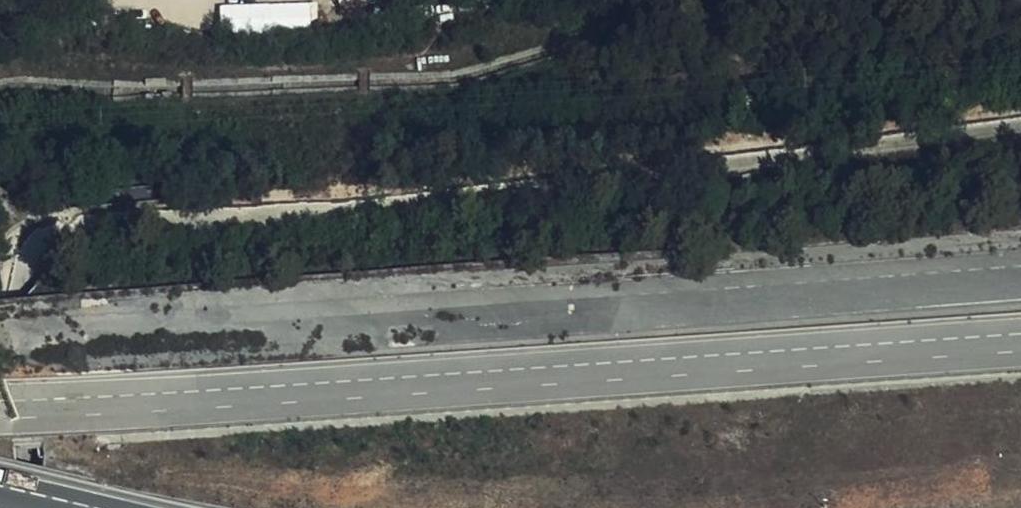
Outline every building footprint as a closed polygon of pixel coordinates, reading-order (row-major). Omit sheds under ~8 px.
[(221,32),(312,30),(311,2),(220,4),(221,32)]
